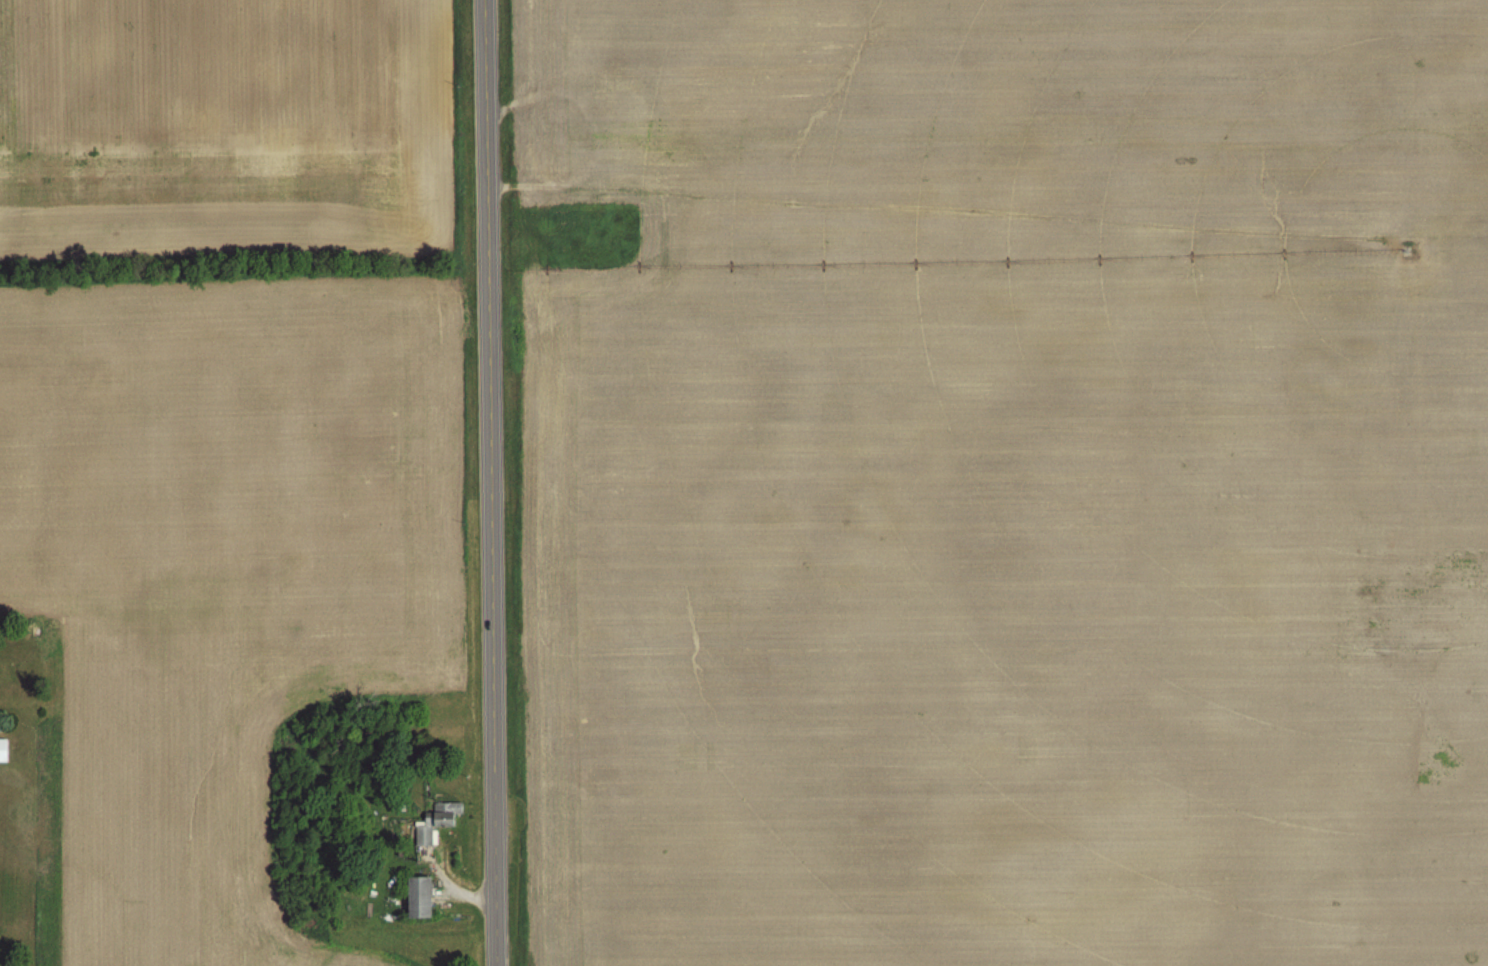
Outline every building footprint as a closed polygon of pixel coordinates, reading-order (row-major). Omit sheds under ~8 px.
[(461,803),(431,803),(431,824),(415,824),(415,846),(431,846),(431,827),(452,827),(452,814),(461,814),(461,803)] [(406,920),(430,920),(430,878),(406,878),(406,920)]
